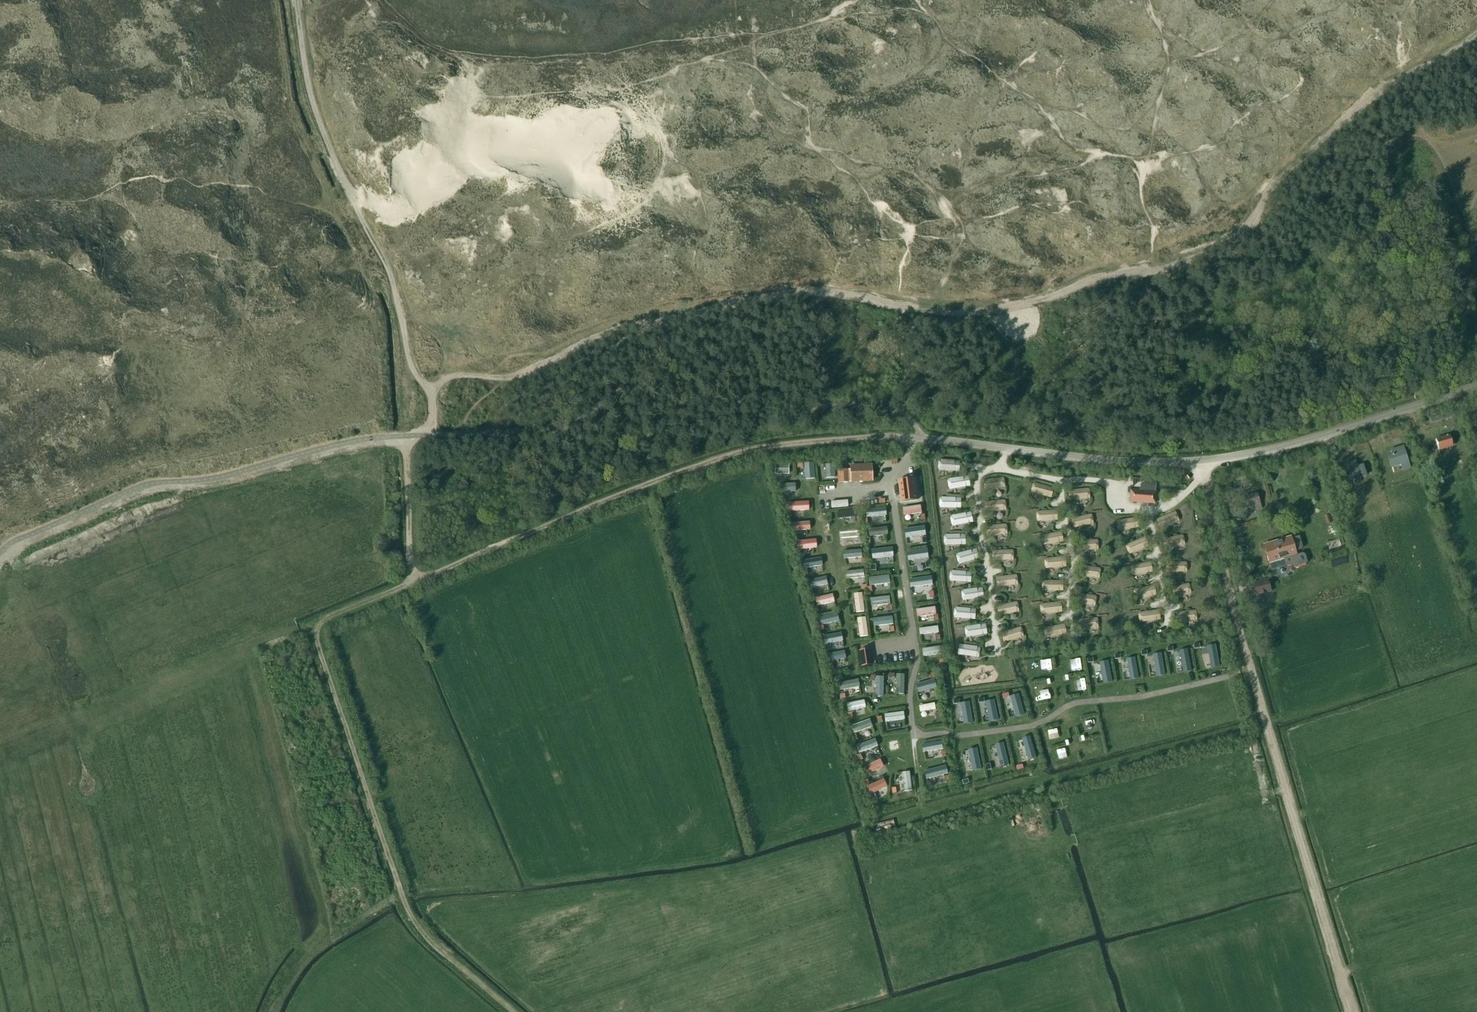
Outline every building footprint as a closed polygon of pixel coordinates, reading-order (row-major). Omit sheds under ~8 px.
[(1432,416),(1435,424),(1455,416),(1453,409),(1432,416)] [(1450,436),(1435,440),(1438,450),(1453,446),(1455,445),(1454,441),(1451,442),(1450,436)] [(1403,447),(1391,451),(1393,455),(1388,457),(1392,467),(1401,464),(1403,471),(1410,468),(1403,447)] [(960,473),(961,463),(939,461),(939,472),(960,473)] [(1357,467),(1355,461),(1347,464),(1352,480),(1366,476),(1363,465),(1357,467)] [(794,476),(795,465),(779,464),(778,475),(794,476)] [(815,466),(804,466),(805,482),(815,481),(815,466)] [(871,466),(851,467),(852,481),(872,480),(871,466)] [(832,468),(823,467),(822,481),(832,482),(832,468)] [(1269,481),(1276,478),(1272,468),(1265,471),(1269,481)] [(849,470),(837,471),(838,482),(838,483),(849,483),(849,470)] [(1246,481),(1255,478),(1253,472),(1245,475),(1246,481)] [(970,488),(969,477),(948,480),(950,491),(970,488)] [(1004,489),(1003,479),(983,482),(984,492),(1004,489)] [(916,483),(899,485),(902,507),(918,505),(916,483)] [(798,497),(798,484),(784,484),(784,497),(798,497)] [(1054,490),(1034,484),(1031,494),(1052,499),(1054,490)] [(1090,501),(1090,490),(1069,491),(1070,502),(1090,501)] [(1156,493),(1130,491),(1130,502),(1155,504),(1156,493)] [(1261,509),(1256,493),(1244,497),(1247,508),(1254,506),(1256,511),(1261,509)] [(961,510),(961,500),(940,499),(940,509),(947,509),(961,510)] [(808,510),(808,501),(790,501),(790,510),(808,510)] [(1006,512),(1005,501),(985,503),(986,514),(1006,512)] [(918,520),(917,507),(903,508),(904,521),(918,520)] [(885,511),(867,513),(868,519),(886,518),(885,511)] [(1058,511),(1037,512),(1037,523),(1058,522),(1058,511)] [(1176,512),(1155,519),(1159,530),(1179,522),(1176,512)] [(853,514),(836,515),(837,525),(854,524),(853,514)] [(973,524),(971,514),(951,517),(952,527),(973,524)] [(1093,526),(1091,516),(1071,520),(1073,530),(1093,526)] [(1138,528),(1137,517),(1117,521),(1118,531),(1138,528)] [(808,530),(808,522),(793,522),(793,530),(808,530)] [(1007,526),(986,527),(987,537),(1008,535),(1007,526)] [(885,527),(868,529),(869,538),(886,537),(885,527)] [(920,540),(918,528),(905,530),(907,542),(920,540)] [(855,531),(838,534),(841,546),(857,543),(855,531)] [(1062,534),(1041,537),(1042,547),(1063,544),(1062,534)] [(966,546),(965,536),(945,536),(945,547),(966,546)] [(1184,545),(1182,536),(1161,539),(1163,549),(1184,545)] [(1144,537),(1125,545),(1129,555),(1148,547),(1144,537)] [(1290,537),(1264,546),(1269,563),(1283,559),(1286,567),(1291,565),(1292,568),(1307,563),(1304,555),(1302,554),(1296,556),(1295,552),(1301,550),(1302,548),(1299,537),(1291,539),(1290,537)] [(813,548),(814,540),(799,540),(799,548),(813,548)] [(1098,551),(1097,541),(1077,542),(1078,553),(1098,551)] [(923,558),(922,547),(909,548),(910,559),(923,558)] [(979,560),(976,550),(956,556),(959,566),(979,560)] [(857,551),(843,552),(844,563),(858,561),(857,551)] [(886,551),(870,553),(871,562),(887,560),(886,551)] [(1014,561),(1013,551),(992,552),(992,562),(1003,562),(1014,561)] [(821,566),(820,557),(805,560),(806,569),(821,566)] [(1066,558),(1044,560),(1045,570),(1066,569),(1066,558)] [(1150,562),(1130,566),(1131,576),(1152,573),(1150,562)] [(1186,572),(1186,562),(1166,563),(1166,573),(1186,572)] [(1100,569),(1080,567),(1079,577),(1099,580),(1100,569)] [(928,581),(926,570),(911,572),(913,583),(928,581)] [(860,571),(843,575),(845,585),(862,582),(860,571)] [(971,584),(971,573),(951,572),(950,583),(971,584)] [(889,584),(888,574),(869,577),(870,586),(889,584)] [(1018,586),(1016,576),(996,578),(997,589),(1018,586)] [(828,583),(827,577),(808,580),(809,586),(828,583)] [(1256,596),(1271,592),(1267,580),(1253,584),(1256,596)] [(1063,582),(1043,582),(1043,592),(1063,592),(1063,582)] [(1191,596),(1189,584),(1168,587),(1170,600),(1191,596)] [(1155,595),(1153,586),(1133,590),(1135,599),(1155,595)] [(984,600),(983,589),(962,592),(963,603),(984,600)] [(929,601),(928,590),(915,592),(916,603),(929,601)] [(834,601),(832,593),(815,597),(817,606),(834,601)] [(1095,608),(1096,597),(1076,594),(1075,605),(1095,608)] [(860,598),(850,599),(851,616),(861,615),(860,598)] [(887,607),(886,598),(871,600),(872,609),(887,607)] [(1019,614),(1017,603),(997,607),(998,617),(1019,614)] [(1061,603),(1040,605),(1041,616),(1062,614),(1061,603)] [(976,610),(955,609),(954,619),(975,621),(976,610)] [(1159,610),(1138,613),(1139,623),(1160,620),(1159,610)] [(1195,611),(1174,613),(1175,623),(1196,621),(1195,611)] [(838,620),(837,614),(819,618),(820,624),(838,620)] [(1098,619),(1077,621),(1078,631),(1099,630),(1098,619)] [(889,631),(888,621),(871,622),(872,632),(889,631)] [(863,623),(852,625),(854,642),(865,640),(863,623)] [(987,636),(985,625),(965,628),(966,639),(987,636)] [(937,626),(920,628),(921,635),(937,633),(937,626)] [(1065,626),(1045,629),(1046,640),(1067,636),(1065,626)] [(1024,639),(1021,628),(1001,634),(1004,644),(1024,639)] [(839,643),(838,633),(822,635),(824,645),(839,643)] [(938,657),(937,646),(923,647),(924,658),(938,657)] [(977,659),(978,648),(959,646),(958,656),(977,659)] [(869,650),(859,651),(861,667),(871,666),(869,650)] [(842,662),(840,652),(823,654),(824,665),(842,662)] [(1152,678),(1166,676),(1162,654),(1148,656),(1152,678)] [(1121,660),(1123,671),(1128,670),(1130,682),(1140,680),(1135,657),(1121,660)] [(1099,686),(1113,683),(1108,661),(1095,664),(1099,686)] [(905,674),(896,674),(896,694),(904,694),(905,674)] [(884,678),(876,678),(875,697),(884,698),(884,678)] [(859,686),(858,679),(838,683),(840,690),(859,686)] [(933,683),(932,680),(915,685),(919,696),(936,691),(933,683)] [(865,709),(864,700),(847,704),(849,713),(865,709)] [(933,715),(931,705),(915,708),(917,718),(933,715)] [(905,721),(904,713),(885,716),(886,723),(905,721)] [(871,728),(868,720),(851,726),(854,734),(871,728)] [(1019,740),(1025,762),(1037,759),(1030,737),(1019,740)] [(878,747),(874,738),(856,746),(860,754),(878,747)] [(944,748),(942,738),(920,742),(922,752),(944,748)] [(994,768),(1008,766),(1005,744),(991,745),(994,768)] [(977,748),(962,752),(966,771),(972,770),(972,772),(982,770),(977,748)] [(864,767),(867,776),(884,768),(881,760),(864,767)] [(941,780),(939,771),(923,775),(925,784),(941,780)] [(908,774),(895,775),(897,794),(910,792),(908,774)] [(887,785),(884,780),(870,786),(873,791),(887,785)]
